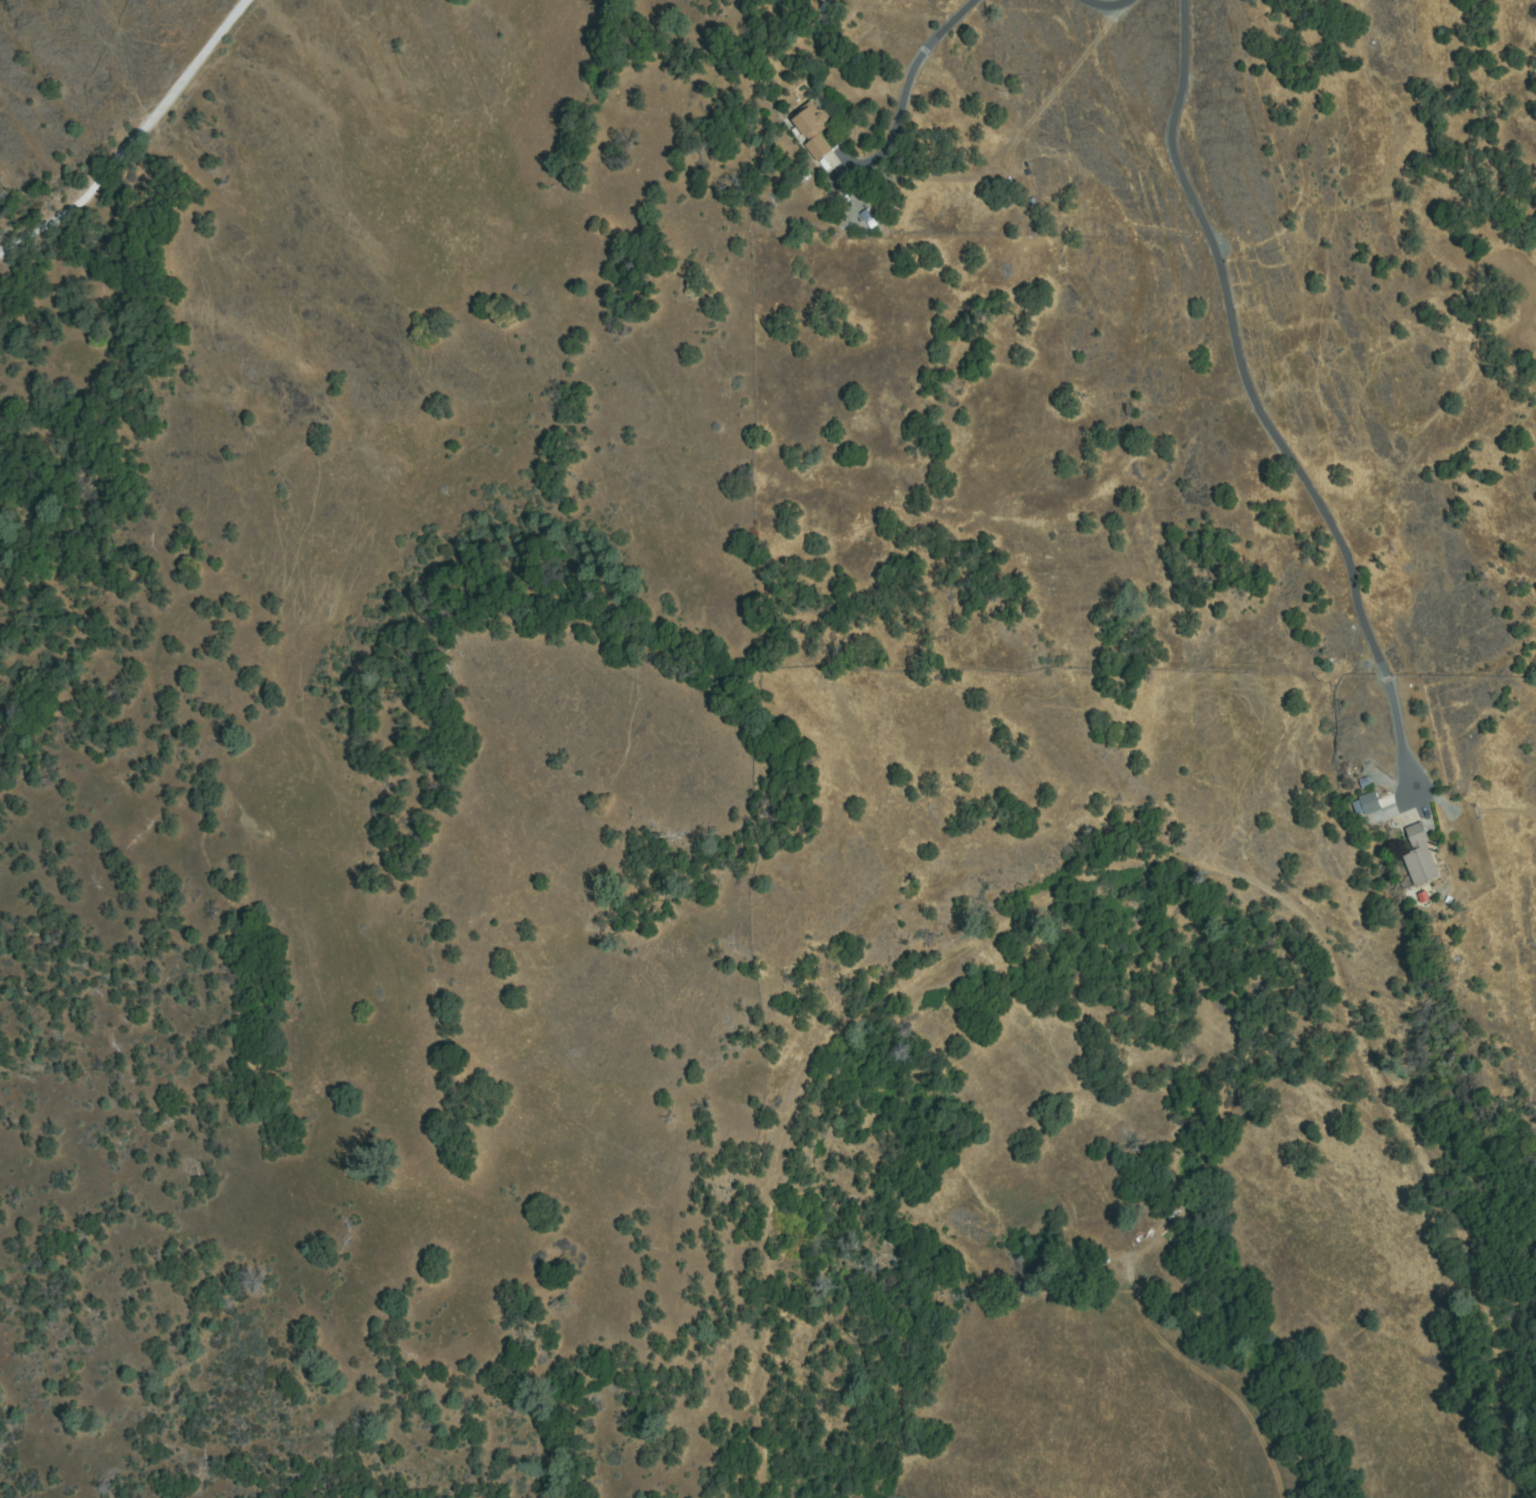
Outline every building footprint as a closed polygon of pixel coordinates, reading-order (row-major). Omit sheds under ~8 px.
[(791,118),(811,101),(830,123),(817,134),(831,150),(818,161),(805,146),(811,141),(791,118)] [(824,169),(836,163),(830,150),(817,156),(824,169)] [(1359,813),(1359,796),(1377,795),(1377,813),(1359,813)] [(1405,856),(1416,853),(1408,829),(1420,825),(1437,879),(1414,886),(1405,856)]
